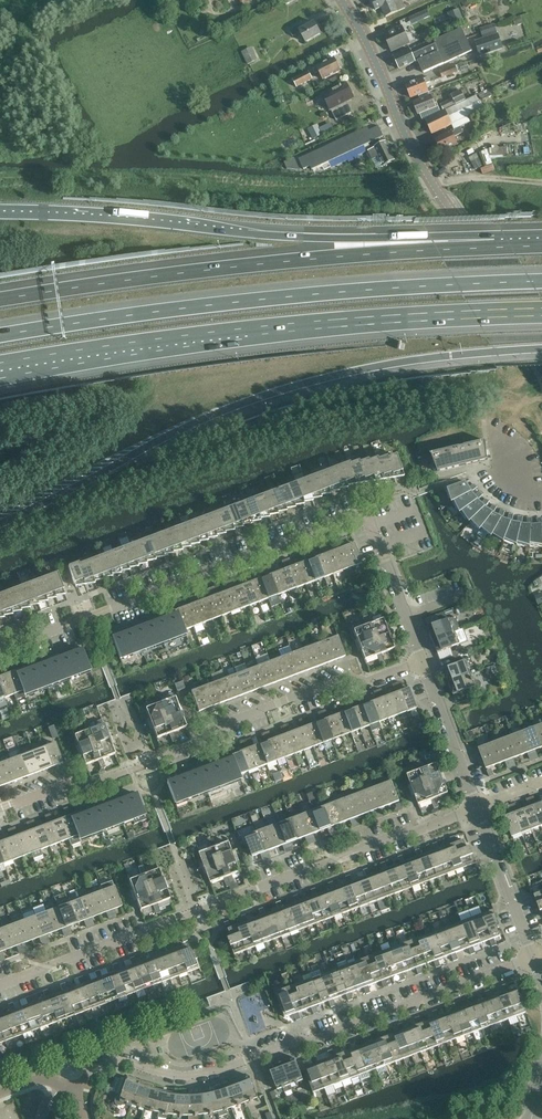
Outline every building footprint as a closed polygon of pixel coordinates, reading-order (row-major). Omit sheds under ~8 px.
[(405,8),(402,0),(371,0),(376,10),(382,7),(386,17),(405,8)] [(453,26),(464,22),(459,9),(448,13),(453,26)] [(430,17),(427,10),(409,18),(412,25),(430,17)] [(321,35),(314,22),(301,29),(299,25),(289,31),(293,37),(300,32),(306,43),(321,35)] [(484,39),(476,42),(480,56),(502,48),(498,35),(497,35),(494,25),(481,29),(484,39)] [(384,35),(392,52),(410,44),(402,27),(384,35)] [(394,57),(400,69),(418,61),(423,73),(472,51),(467,39),(462,28),(434,41),(435,44),(412,55),(410,50),(394,57)] [(248,64),(258,59),(252,47),(242,52),(248,64)] [(334,59),(313,69),(316,75),(320,72),(324,80),(341,71),(340,70),(341,68),(340,66),(339,64),(337,64),(334,59)] [(455,66),(440,71),(443,78),(457,72),(457,71),(455,66)] [(313,79),(309,72),(293,80),(297,88),(313,79)] [(423,79),(406,86),(409,91),(408,93),(409,96),(411,97),(411,98),(418,95),(428,91),(425,84),(431,82),(429,77),(424,80),(423,79)] [(336,120),(352,112),(348,105),(347,106),(345,103),(354,98),(352,95),(353,92),(351,88),(348,87),(346,83),(323,95),(330,110),(331,110),(336,120)] [(489,90),(479,95),(481,99),(482,98),(483,101),(492,97),(489,90)] [(420,100),(413,103),(418,115),(436,108),(432,95),(430,96),(428,91),(418,95),(420,100)] [(454,99),(441,106),(444,111),(466,100),(461,91),(452,95),(454,99)] [(433,134),(452,125),(468,117),(483,110),(476,96),(426,120),(433,134)] [(452,125),(455,132),(452,133),(452,131),(435,139),(438,145),(437,148),(438,150),(441,151),(441,153),(458,145),(454,137),(463,133),(460,127),(471,122),(468,117),(452,125)] [(313,139),(322,134),(317,124),(308,129),(313,139)] [(317,155),(315,151),(298,160),(303,170),(309,167),(311,171),(383,137),(384,137),(379,127),(317,155)] [(294,136),(282,145),(286,150),(297,140),(294,136)] [(383,165),(384,166),(395,161),(386,142),(374,147),(375,148),(368,152),(376,168),(383,165)] [(294,158),(284,163),(287,169),(300,170),(294,158)] [(489,460),(488,459),(486,442),(487,442),(487,441),(465,446),(465,447),(460,448),(460,447),(431,454),(431,455),(432,455),(439,472),(489,460)] [(395,455),(387,459),(386,459),(392,473),(391,473),(393,478),(404,477),(395,455)] [(392,473),(386,459),(387,459),(386,457),(377,460),(382,475),(384,480),(393,478),(391,473),(392,473)] [(382,475),(377,460),(377,458),(368,462),(367,462),(373,476),(372,476),(374,481),(384,480),(382,475)] [(373,476),(367,462),(368,462),(367,460),(359,463),(358,463),(364,478),(363,478),(365,483),(374,481),(372,476),(373,476)] [(364,478),(358,463),(359,463),(358,462),(349,465),(354,479),(356,485),(365,483),(363,478),(364,478)] [(354,479),(349,465),(349,463),(339,467),(347,488),(348,488),(347,486),(356,485),(354,479)] [(347,488),(339,467),(331,470),(339,491),(339,489),(347,488)] [(339,491),(331,470),(322,473),(330,494),(331,494),(330,493),(339,491)] [(330,494),(322,473),(313,477),(321,498),(322,498),(321,496),(330,494)] [(321,498),(313,477),(305,480),(313,501),(312,499),(321,498)] [(313,501),(305,480),(296,483),(304,504),(304,502),(313,501)] [(453,503),(471,491),(472,492),(477,488),(474,484),(470,488),(466,482),(465,482),(454,487),(452,484),(444,487),(446,492),(447,491),(449,499),(451,498),(453,503)] [(304,504),(296,483),(287,486),(295,508),(296,508),(295,506),(304,504)] [(295,508),(287,486),(278,490),(286,511),(287,511),(286,509),(295,508)] [(286,511),(278,490),(270,493),(278,514),(278,512),(286,511)] [(461,513),(477,499),(478,500),(483,495),(480,492),(476,497),(472,492),(471,491),(453,503),(457,510),(458,509),(461,514),(461,513)] [(278,514),(270,493),(261,496),(269,517),(269,516),(278,514)] [(269,517),(261,496),(252,499),(260,521),(261,521),(260,519),(269,517)] [(260,521),(252,499),(244,503),(252,524),(251,522),(260,521)] [(471,523),(484,506),(485,507),(489,501),(486,499),(482,504),(478,500),(477,499),(461,513),(466,520),(467,519),(470,523),(471,523)] [(252,524),(244,503),(235,506),(243,527),(242,526),(252,524)] [(481,530),(492,513),(494,513),(497,507),(493,505),(490,511),(485,507),(484,506),(471,523),(476,528),(477,527),(481,531),(481,530)] [(243,527),(235,506),(226,509),(234,531),(234,529),(243,527)] [(234,531),(226,509),(217,513),(225,534),(226,534),(225,532),(234,531)] [(501,518),(503,518),(505,512),(501,510),(499,516),(494,513),(492,513),(481,530),(487,536),(488,534),(492,537),(501,518)] [(225,534),(217,513),(209,516),(217,537),(216,535),(225,534)] [(511,522),(512,522),(513,515),(509,514),(508,520),(503,518),(501,518),(492,537),(499,541),(500,540),(504,542),(505,542),(511,522)] [(217,537),(209,516),(200,519),(208,541),(208,539),(217,537)] [(521,524),(522,524),(523,517),(518,517),(518,523),(512,522),(511,522),(505,542),(512,545),(513,543),(517,546),(517,545),(521,524)] [(531,525),(532,525),(532,518),(528,519),(528,525),(522,524),(521,524),(517,545),(525,547),(525,546),(530,547),(530,546),(531,525)] [(541,525),(541,522),(541,518),(537,519),(538,525),(532,525),(531,525),(530,546),(538,548),(538,546),(541,547),(541,533),(541,525)] [(208,541),(200,519),(191,523),(199,544),(200,544),(199,542),(208,541)] [(199,544),(191,523),(183,526),(191,547),(190,545),(199,544)] [(191,547),(183,526),(174,529),(182,550),(182,549),(191,547)] [(182,550),(174,529),(165,532),(173,554),(174,554),(173,552),(182,550)] [(173,554),(165,532),(156,536),(164,557),(165,557),(164,555),(173,554)] [(164,557),(156,536),(148,539),(156,560),(155,559),(164,557)] [(156,560),(148,539),(139,542),(147,564),(147,562),(156,560)] [(147,564),(139,542),(130,546),(138,567),(139,567),(138,565),(147,564)] [(362,564),(354,543),(344,547),(352,567),(362,564)] [(138,567),(130,546),(121,549),(129,570),(130,570),(129,568),(138,567)] [(352,567),(344,547),(335,551),(343,571),(352,567)] [(129,570),(121,549),(113,552),(121,574),(121,573),(121,572),(129,570)] [(343,571),(335,551),(326,554),(333,574),(343,571)] [(121,574),(113,552),(104,556),(112,577),(113,577),(112,575),(121,574)] [(333,574),(326,554),(316,558),(324,578),(333,574)] [(112,577),(104,556),(95,559),(103,580),(104,580),(103,578),(112,577)] [(324,578),(316,558),(307,561),(315,581),(324,578)] [(103,580),(95,559),(87,562),(95,583),(95,582),(103,580)] [(315,581),(307,561),(298,565),(305,585),(315,581)] [(95,583),(87,562),(79,565),(78,565),(84,580),(83,580),(85,585),(95,583)] [(84,580),(78,565),(79,565),(78,563),(68,567),(75,586),(85,585),(83,580),(84,580)] [(305,585),(298,565),(288,568),(296,588),(305,585)] [(296,588),(288,568),(279,572),(287,592),(296,588)] [(287,592),(279,572),(270,575),(277,595),(287,592)] [(65,595),(57,574),(57,573),(48,577),(56,598),(56,596),(65,595)] [(277,595),(270,575),(260,579),(268,599),(277,595)] [(56,598),(48,577),(39,580),(47,601),(48,601),(47,600),(56,598)] [(268,599),(260,579),(251,582),(258,603),(268,599)] [(47,601),(39,580),(31,584),(39,605),(38,603),(47,601)] [(258,603),(251,582),(241,586),(249,606),(258,603)] [(39,605),(31,584),(22,587),(30,608),(30,606),(39,605)] [(249,606),(241,586),(232,589),(240,610),(249,606)] [(30,608),(22,587),(13,590),(21,611),(22,611),(21,609),(30,608)] [(240,610),(232,589),(223,593),(230,613),(240,610)] [(21,611),(13,590),(5,593),(13,615),(13,614),(12,613),(21,611)] [(5,593),(0,595),(0,608),(4,618),(4,616),(13,615),(5,593)] [(230,613),(223,593),(214,596),(221,617),(230,613)] [(221,617),(214,596),(204,600),(212,620),(221,617)] [(212,620),(204,600),(195,603),(203,624),(212,620)] [(203,624),(195,603),(186,607),(193,627),(203,624)] [(193,627),(186,607),(176,610),(184,631),(193,627)] [(184,631),(176,610),(155,619),(164,642),(186,634),(184,631)] [(453,627),(454,627),(453,624),(452,624),(451,621),(449,622),(448,620),(444,621),(441,613),(437,614),(441,623),(428,627),(431,635),(430,635),(432,640),(433,640),(455,632),(453,627)] [(164,642),(155,619),(133,627),(142,650),(164,642)] [(383,619),(370,624),(368,625),(371,632),(373,640),(388,634),(383,619)] [(373,640),(371,632),(368,625),(366,626),(353,630),(359,645),(373,640)] [(142,650),(133,627),(122,631),(123,634),(113,637),(112,638),(120,659),(142,650)] [(460,645),(458,639),(459,639),(458,636),(457,637),(455,632),(433,640),(433,641),(432,641),(434,646),(435,646),(438,653),(457,646),(458,646),(457,645),(460,645)] [(394,649),(388,634),(373,640),(379,654),(381,654),(394,649)] [(345,657),(337,636),(326,641),(333,661),(345,657)] [(379,654),(373,640),(359,645),(364,660),(377,655),(379,654)] [(333,661),(326,641),(315,645),(322,665),(333,661)] [(322,665),(315,645),(303,649),(311,669),(322,665)] [(90,670),(82,649),(81,649),(81,650),(71,653),(70,650),(59,655),(68,678),(90,670)] [(311,669),(303,649),(292,653),(300,674),(311,669)] [(300,674),(292,653),(281,658),(289,678),(300,674)] [(68,678),(59,655),(37,663),(46,687),(68,678)] [(289,678),(281,658),(270,662),(277,682),(289,678)] [(471,674),(469,669),(470,669),(469,666),(468,667),(466,661),(464,662),(444,670),(447,677),(446,677),(448,682),(449,682),(471,674)] [(277,682),(270,662),(258,666),(266,686),(277,682)] [(46,687),(37,663),(16,671),(23,691),(24,695),(46,687)] [(266,686),(258,666),(247,670),(255,691),(266,686)] [(255,691),(247,670),(236,674),(244,695),(255,691)] [(23,691),(16,671),(6,675),(14,695),(23,691)] [(244,695),(236,674),(225,679),(233,699),(244,695)] [(478,680),(477,680),(475,681),(474,679),(473,679),(471,674),(449,682),(449,683),(448,683),(450,688),(451,688),(454,695),(473,688),(475,690),(478,690),(481,688),(481,687),(482,686),(482,685),(482,684),(482,683),(481,682),(480,681),(479,681),(478,680)] [(6,675),(0,677),(0,686),(5,698),(14,695),(6,675)] [(233,699),(225,679),(214,683),(221,703),(233,699)] [(185,689),(182,682),(175,685),(177,692),(185,689)] [(221,703),(214,683),(203,687),(210,707),(221,703)] [(210,707),(203,687),(191,691),(199,712),(210,707)] [(416,708),(409,688),(399,692),(407,712),(416,708)] [(407,712),(399,692),(390,695),(397,715),(407,712)] [(397,715),(390,695),(380,699),(388,719),(397,715)] [(175,698),(162,702),(160,703),(163,710),(166,718),(181,712),(175,698)] [(388,719),(380,699),(371,702),(379,722),(388,719)] [(379,722),(371,702),(362,706),(369,726),(379,722)] [(166,718),(163,710),(160,703),(158,704),(145,709),(151,724),(166,718)] [(369,726),(362,706),(352,709),(360,729),(369,726)] [(360,729),(352,709),(343,713),(351,733),(360,729)] [(186,727),(181,712),(166,718),(171,733),(174,732),(186,727)] [(351,733),(343,713),(334,716),(341,736),(351,733)] [(341,736),(334,716),(324,720),(332,740),(341,736)] [(171,733),(166,718),(151,724),(156,739),(169,734),(171,733)] [(332,740),(324,720),(315,723),(323,743),(332,740)] [(323,743),(315,723),(306,727),(313,747),(323,743)] [(104,724),(91,729),(89,730),(95,745),(109,739),(104,724)] [(313,747),(306,727),(296,730),(304,751),(313,747)] [(535,727),(524,731),(532,751),(534,751),(541,748),(541,745),(535,727)] [(89,730),(87,731),(74,736),(80,751),(95,745),(89,730)] [(304,751),(296,730),(287,734),(295,754),(304,751)] [(532,751),(524,731),(513,735),(520,756),(530,752),(532,751)] [(295,754),(287,734),(278,737),(286,758),(295,754)] [(520,756),(513,735),(502,740),(509,760),(511,759),(520,756)] [(286,758),(278,737),(269,741),(276,761),(286,758)] [(115,754),(109,739),(95,745),(100,760),(102,759),(115,754)] [(509,760),(502,740),(490,744),(498,764),(507,761),(509,760)] [(276,761),(269,741),(259,744),(267,765),(276,761)] [(63,763),(55,743),(44,747),(51,767),(63,763)] [(267,765),(259,744),(250,748),(258,768),(267,765)] [(498,764),(490,744),(479,748),(486,769),(498,764)] [(100,760),(95,745),(80,751),(85,765),(98,761),(100,760)] [(51,767),(44,747),(32,751),(40,772),(51,767)] [(258,768),(250,748),(241,751),(248,772),(258,768)] [(40,772),(32,751),(21,756),(29,776),(40,772)] [(248,772),(241,751),(231,755),(239,775),(248,772)] [(239,775),(231,755),(198,767),(207,791),(240,779),(239,775)] [(29,776),(21,756),(10,760),(18,780),(29,776)] [(10,760),(0,764),(0,767),(6,784),(18,780),(10,760)] [(437,764),(425,769),(422,770),(428,784),(443,779),(437,764)] [(207,791),(198,767),(187,772),(196,795),(207,791)] [(422,770),(420,770),(408,775),(413,790),(428,784),(422,770)] [(196,795),(187,772),(176,776),(177,778),(168,782),(167,782),(175,803),(196,795)] [(449,794),(443,779),(428,784),(434,799),(436,798),(449,794)] [(379,809),(400,801),(392,781),(324,807),(332,827),(334,826),(352,819),(356,818),(375,811),(379,809)] [(434,799),(428,784),(413,790),(419,805),(431,800),(434,799)] [(144,815),(137,794),(136,794),(135,794),(126,798),(125,795),(114,799),(123,823),(144,815)] [(123,823),(114,799),(92,808),(101,831),(123,823)] [(533,806),(541,827),(541,826),(541,803),(533,806)] [(541,827),(533,806),(524,810),(532,830),(541,827)] [(332,827),(324,807),(313,811),(321,831),(330,828),(332,827)] [(101,831),(92,808),(70,816),(78,836),(79,839),(101,831)] [(532,830),(524,810),(515,813),(522,834),(532,830)] [(321,831),(313,811),(302,815),(310,835),(312,835),(321,831)] [(522,834),(515,813),(505,817),(512,837),(522,834)] [(310,835),(302,815),(291,819),(298,840),(307,836),(310,835)] [(78,836),(70,816),(61,819),(68,840),(78,836)] [(68,840),(61,819),(52,823),(59,843),(68,840)] [(298,840),(291,819),(280,824),(287,844),(289,843),(298,840)] [(59,843),(52,823),(42,826),(50,847),(59,843)] [(287,844),(280,824),(268,828),(276,848),(285,845),(287,844)] [(50,847),(42,826),(33,830),(41,850),(50,847)] [(276,848),(268,828),(257,832),(265,852),(267,851),(276,848)] [(41,850),(33,830),(24,833),(31,854),(41,850)] [(265,852),(257,832),(245,836),(253,857),(263,853),(265,852)] [(31,854),(24,833),(14,837),(22,857),(31,854)] [(22,857),(14,837),(5,840),(13,861),(22,857)] [(5,840),(0,842),(0,855),(3,864),(13,861),(5,840)] [(477,863),(470,847),(467,848),(464,840),(457,843),(455,843),(464,868),(477,863)] [(235,857),(233,851),(230,842),(217,847),(215,848),(220,863),(235,857)] [(455,843),(453,844),(446,847),(456,871),(464,868),(455,843)] [(446,847),(440,849),(438,850),(447,875),(456,871),(446,847)] [(215,848),(213,849),(200,854),(206,868),(220,863),(215,848)] [(438,850),(435,851),(429,853),(438,878),(447,875),(438,850)] [(429,853),(423,856),(420,857),(430,881),(438,878),(429,853)] [(241,872),(235,857),(220,863),(226,878),(228,877),(241,872)] [(420,857),(418,857),(412,860),(421,884),(430,881),(420,857)] [(412,860),(405,862),(403,863),(412,888),(421,884),(412,860)] [(226,878),(220,863),(206,868),(211,883),(224,879),(226,878)] [(403,863),(401,864),(394,866),(404,891),(412,888),(403,863)] [(394,866),(388,869),(386,870),(395,894),(404,891),(394,866)] [(159,869),(146,874),(144,875),(149,890),(164,884),(159,869)] [(386,870),(383,871),(377,873),(386,898),(395,894),(386,870)] [(377,873),(370,875),(368,876),(377,901),(386,898),(377,873)] [(144,875),(142,876),(129,880),(134,895),(149,890),(144,875)] [(368,876),(366,877),(359,880),(369,904),(377,901),(368,876)] [(359,880),(353,882),(351,883),(360,907),(369,904),(359,880)] [(351,883),(349,884),(342,886),(351,911),(360,907),(351,883)] [(170,899),(164,884),(149,890),(155,905),(157,904),(170,899)] [(122,906),(114,886),(102,890),(110,911),(112,910),(122,906)] [(342,886),(336,889),(333,889),(343,914),(351,911),(342,886)] [(333,889),(331,890),(325,893),(334,917),(343,914),(333,889)] [(110,911),(102,890),(91,895),(99,915),(108,912),(110,911)] [(155,905),(149,890),(134,895),(140,910),(153,905),(155,905)] [(325,893),(318,895),(316,896),(325,921),(334,917),(325,893)] [(99,915),(91,895),(80,899),(88,919),(90,918),(99,915)] [(316,896),(314,897),(307,899),(317,924),(325,921),(316,896)] [(88,919),(80,899),(69,903),(76,923),(85,920),(88,919)] [(307,899),(301,902),(299,903),(308,927),(317,924),(307,899)] [(76,923),(69,903),(57,907),(65,928),(67,927),(76,923)] [(299,903),(296,903),(290,906),(299,930),(308,927),(299,903)] [(290,906),(283,908),(281,909),(291,934),(299,930),(290,906)] [(65,928),(57,907),(46,912),(54,932),(63,928),(65,928)] [(281,909),(279,910),(273,912),(282,937),(291,934),(281,909)] [(501,927),(494,910),(483,915),(492,939),(494,938),(501,936),(498,928),(500,927),(501,927)] [(54,932),(46,912),(35,916),(43,936),(45,935),(54,932)] [(273,912),(266,915),(264,916),(273,940),(282,937),(273,912)] [(492,939),(483,915),(472,919),(481,943),(490,940),(492,939)] [(43,936),(35,916),(24,920),(32,940),(41,937),(43,936)] [(264,916),(262,917),(255,919),(264,944),(273,940),(264,916)] [(255,919),(249,921),(246,922),(256,947),(264,944),(255,919)] [(481,943),(472,919),(462,923),(471,947),(473,946),(481,943)] [(32,940),(24,920),(13,924),(20,945),(22,944),(32,940)] [(246,922),(244,923),(238,926),(247,950),(256,947),(246,922)] [(471,947),(462,923),(453,926),(462,950),(469,948),(471,947)] [(20,945),(13,924),(1,929),(9,949),(18,945),(20,945)] [(247,950),(238,926),(228,929),(232,937),(229,938),(235,955),(247,950)] [(462,950),(453,926),(444,929),(453,954),(456,953),(462,950)] [(1,929),(0,929),(0,952),(9,949),(1,929)] [(453,954),(444,929),(435,932),(445,957),(451,955),(453,954)] [(445,957),(435,932),(427,936),(436,960),(438,959),(445,957)] [(436,960),(427,936),(418,939),(427,964),(434,961),(436,960)] [(427,964),(418,939),(409,942),(418,967),(421,966),(427,964)] [(418,967),(409,942),(400,946),(410,970),(416,968),(418,967)] [(199,968),(193,952),(190,953),(187,945),(178,948),(187,973),(199,968)] [(410,970),(400,946),(392,949),(401,974),(403,973),(410,970)] [(178,948),(171,951),(169,951),(178,976),(187,973),(178,948)] [(401,974),(392,949),(383,952),(392,977),(399,974),(401,974)] [(169,951),(167,952),(160,955),(170,979),(178,976),(169,951)] [(392,977),(383,952),(374,956),(384,980),(386,979),(392,977)] [(160,955),(154,957),(152,958),(161,983),(170,979),(160,955)] [(384,980),(374,956),(366,959),(375,983),(381,981),(384,980)] [(152,958),(149,959),(143,961),(152,986),(161,983),(152,958)] [(375,983),(366,959),(357,962),(366,987),(368,986),(375,983)] [(143,961),(137,964),(134,965),(144,989),(152,986),(143,961)] [(366,987),(357,962),(348,965),(357,990),(364,988),(366,987)] [(134,965),(132,965),(126,968),(135,992),(144,989),(134,965)] [(357,990),(348,965),(339,969),(348,993),(351,993),(357,990)] [(126,968),(119,970),(117,971),(126,996),(135,992),(126,968)] [(348,993),(339,969),(330,972),(340,997),(346,994),(348,993)] [(117,971),(115,972),(108,974),(118,999),(126,996),(117,971)] [(340,997),(330,972),(322,975),(331,1000),(333,999),(340,997)] [(108,974),(102,977),(100,978),(109,1002),(118,999),(108,974)] [(331,1000),(322,975),(313,979),(322,1003),(329,1001),(331,1000)] [(100,978),(97,978),(91,981),(100,1006),(109,1002),(100,978)] [(322,1003),(313,979),(304,982),(314,1007),(316,1006),(322,1003)] [(91,981),(84,983),(82,984),(91,1009),(100,1006),(91,981)] [(314,1007),(304,982),(296,985),(305,1010),(312,1007),(314,1007)] [(82,984),(80,985),(73,987),(83,1012),(91,1009),(82,984)] [(305,1010),(296,985),(287,989),(296,1013),(299,1012),(305,1010)] [(73,987),(67,990),(65,991),(74,1015),(83,1012),(73,987)] [(526,1013),(523,995),(522,995),(520,996),(517,988),(510,991),(507,991),(517,1016),(526,1013)] [(296,1013),(287,989),(276,993),(285,1017),(294,1014),(296,1013)] [(65,991),(63,992),(56,994),(65,1019),(74,1015),(65,991)] [(507,991),(505,992),(499,995),(508,1019),(517,1016),(507,991)] [(56,994),(50,997),(47,997),(57,1022),(65,1019),(56,994)] [(499,995),(492,997),(490,998),(499,1023),(508,1019),(499,995)] [(47,997),(45,998),(39,1001),(48,1025),(57,1022),(47,997)] [(490,998),(488,999),(481,1001),(491,1026),(499,1023),(490,998)] [(39,1001),(32,1003),(30,1004),(39,1029),(48,1025),(39,1001)] [(481,1001),(475,1004),(473,1005),(482,1029),(491,1026),(481,1001)] [(30,1004),(28,1005),(21,1007),(31,1032),(39,1029),(30,1004)] [(473,1005),(471,1005),(464,1008),(473,1032),(482,1029),(473,1005)] [(21,1007),(15,1010),(13,1010),(22,1035),(31,1032),(21,1007)] [(464,1008),(458,1010),(455,1011),(465,1036),(473,1032),(464,1008)] [(13,1010),(10,1011),(4,1014),(13,1038),(22,1035),(13,1010)] [(455,1011),(453,1012),(446,1014),(456,1039),(465,1036),(455,1011)] [(0,1015),(0,1030),(5,1042),(13,1038),(4,1014),(0,1015)] [(446,1014),(440,1017),(438,1018),(447,1042),(456,1039),(446,1014)] [(438,1018),(435,1019),(429,1021),(438,1046),(447,1042),(438,1018)] [(429,1021),(422,1024),(420,1024),(430,1049),(438,1046),(429,1021)] [(420,1024),(418,1025),(412,1028),(421,1052),(430,1049),(420,1024)] [(412,1028),(405,1030),(403,1031),(412,1056),(421,1052),(412,1028)] [(403,1031),(401,1032),(394,1034),(403,1059),(412,1056),(403,1031)] [(394,1034),(388,1037),(385,1037),(395,1062),(403,1059),(394,1034)] [(385,1037),(383,1038),(377,1041),(386,1065),(395,1062),(385,1037)] [(377,1041),(370,1043),(368,1044),(377,1069),(386,1065),(377,1041)] [(368,1044),(365,1045),(359,1047),(368,1072),(377,1069),(368,1044)] [(359,1047),(353,1050),(350,1051),(360,1075),(368,1072),(359,1047)] [(350,1051),(348,1052),(342,1054),(351,1079),(360,1075),(350,1051)] [(342,1054),(335,1056),(333,1057),(342,1082),(351,1079),(342,1054)] [(333,1057),(331,1058),(324,1061),(334,1085),(342,1082),(333,1057)] [(304,1080),(300,1070),(295,1058),(283,1063),(291,1085),(296,1083),(296,1084),(298,1083),(298,1082),(304,1080)] [(324,1061),(318,1063),(316,1064),(325,1089),(334,1085),(324,1061)] [(291,1085),(283,1063),(269,1068),(278,1090),(283,1088),(285,1093),(293,1090),(291,1085)] [(316,1064),(313,1065),(304,1068),(314,1093),(325,1089),(316,1064)] [(257,1098),(248,1075),(241,1078),(241,1077),(236,1079),(236,1080),(235,1080),(244,1103),(249,1101),(249,1102),(252,1101),(251,1100),(257,1098)] [(132,1104),(139,1081),(139,1080),(134,1079),(126,1077),(119,1096),(118,1096),(117,1097),(116,1098),(115,1098),(115,1099),(115,1100),(114,1101),(114,1102),(115,1103),(115,1104),(118,1106),(120,1106),(123,1105),(124,1103),(126,1103),(126,1102),(132,1104)] [(244,1103),(235,1080),(235,1081),(235,1080),(229,1082),(230,1082),(223,1085),(223,1087),(231,1107),(236,1105),(237,1106),(239,1105),(239,1104),(244,1103)] [(144,1108),(151,1088),(152,1088),(152,1086),(145,1083),(140,1081),(140,1082),(139,1081),(132,1104),(137,1106),(136,1107),(139,1108),(139,1107),(144,1108)] [(231,1107),(223,1087),(212,1091),(217,1112),(219,1117),(227,1114),(226,1109),(231,1107)] [(158,1112),(163,1091),(152,1088),(151,1088),(144,1108),(150,1110),(149,1111),(152,1112),(152,1111),(158,1112)] [(175,1093),(163,1091),(158,1112),(157,1118),(165,1118),(166,1118),(167,1114),(173,1115),(175,1093)] [(217,1112),(212,1091),(200,1093),(203,1114),(209,1114),(209,1115),(212,1114),(211,1113),(217,1112)] [(188,1115),(188,1094),(175,1093),(173,1115),(179,1115),(179,1117),(182,1117),(182,1116),(188,1115)] [(200,1093),(188,1094),(188,1115),(188,1118),(197,1118),(197,1115),(203,1114),(200,1093)]
